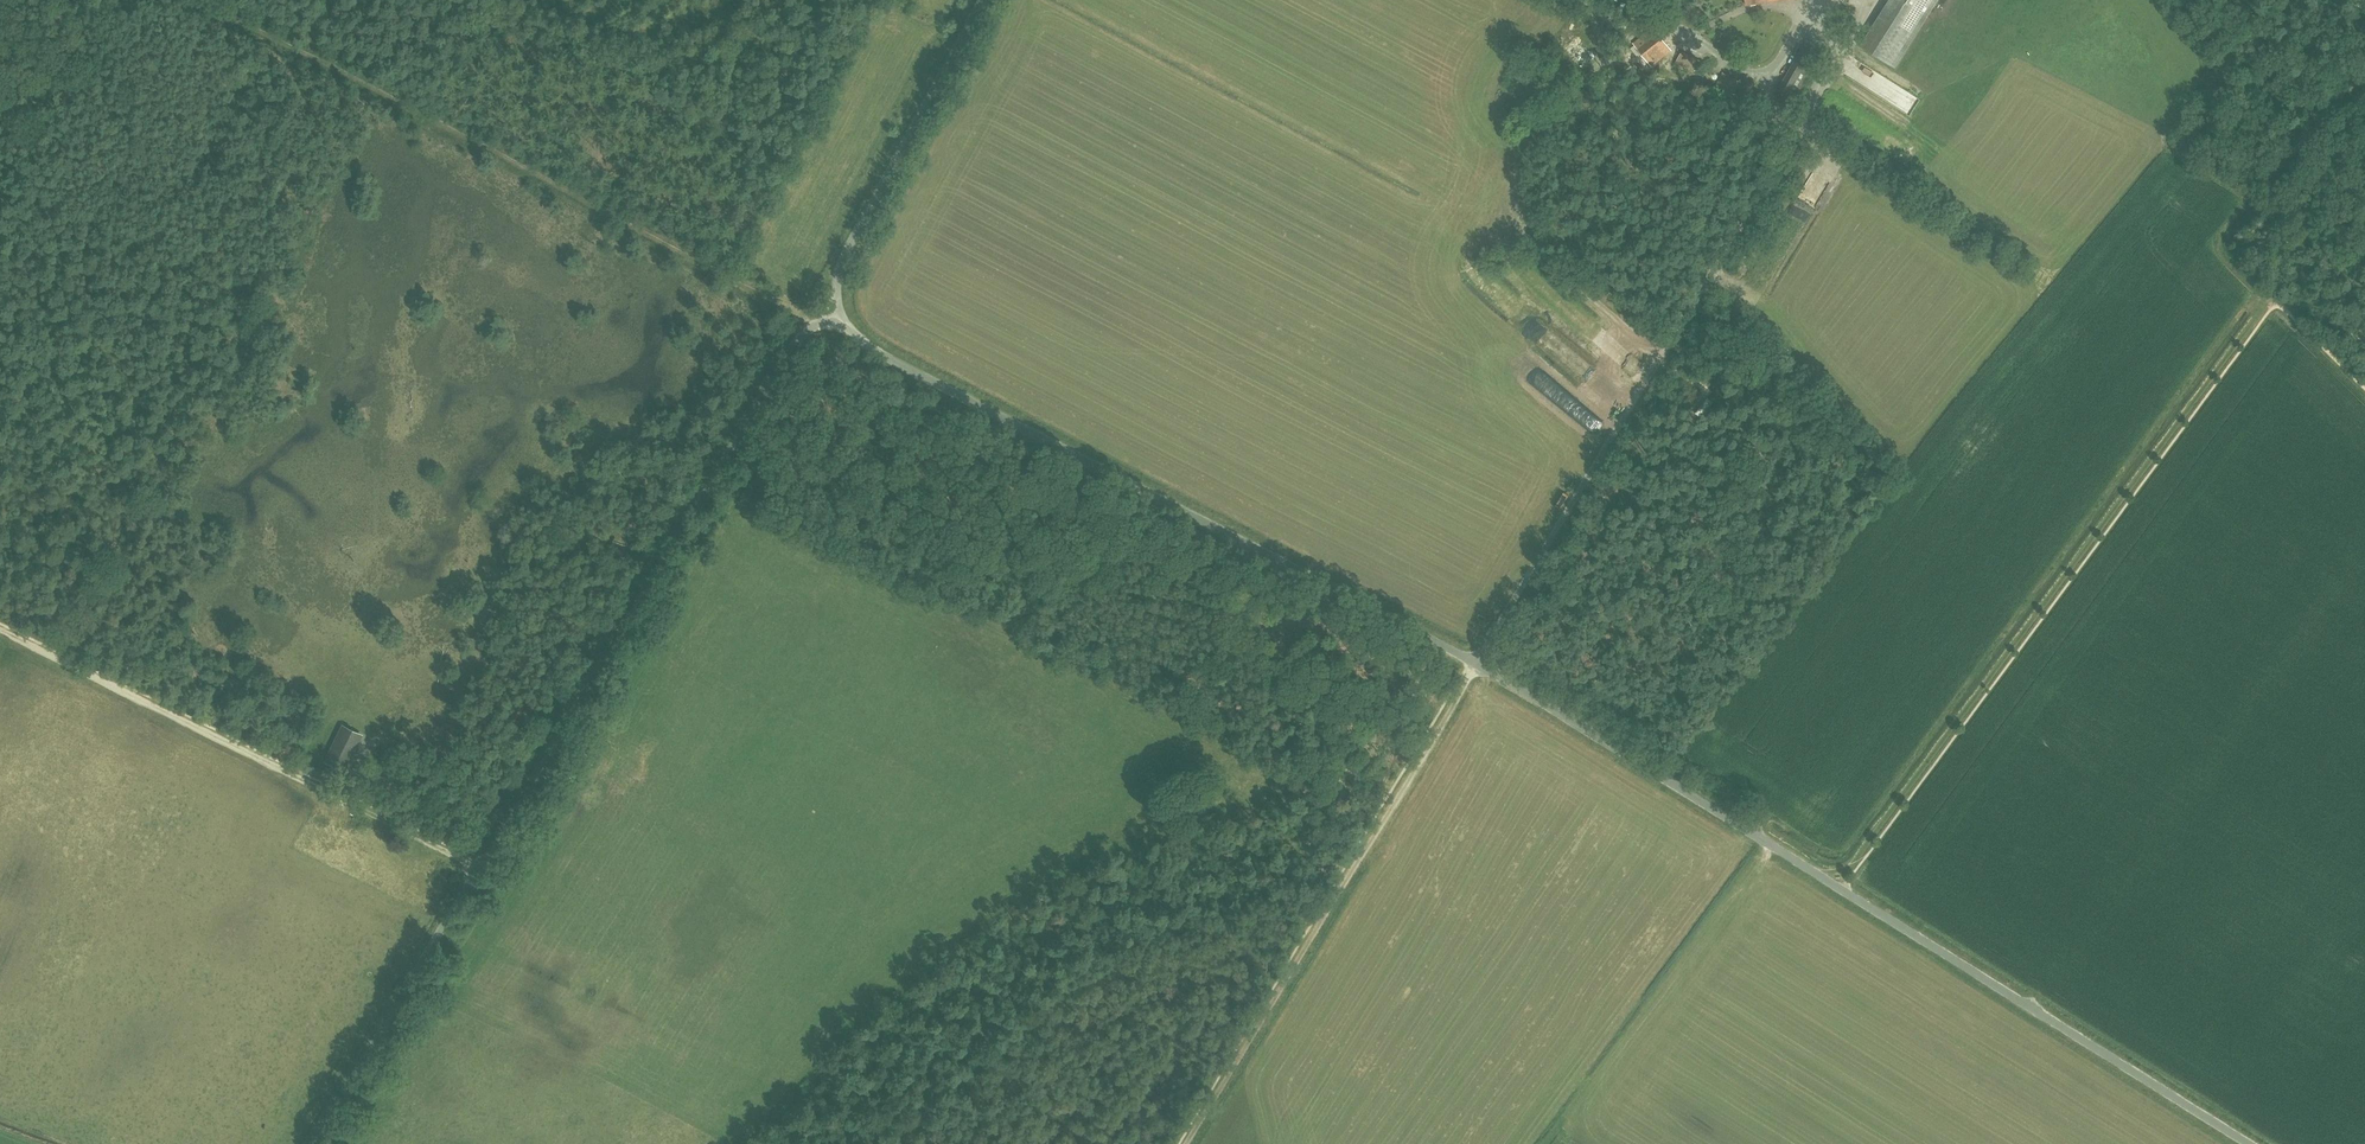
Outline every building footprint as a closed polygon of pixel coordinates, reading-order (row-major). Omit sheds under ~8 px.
[(1861,46),(1894,67),(1937,0),(1890,0),(1861,46)] [(1653,68),(1673,52),(1653,27),(1633,42),(1653,68)] [(1693,74),(1701,60),(1682,50),(1674,64),(1693,74)] [(1735,94),(1741,82),(1723,72),(1716,85),(1735,94)] [(324,761),(345,771),(362,735),(342,725),(324,761)]
